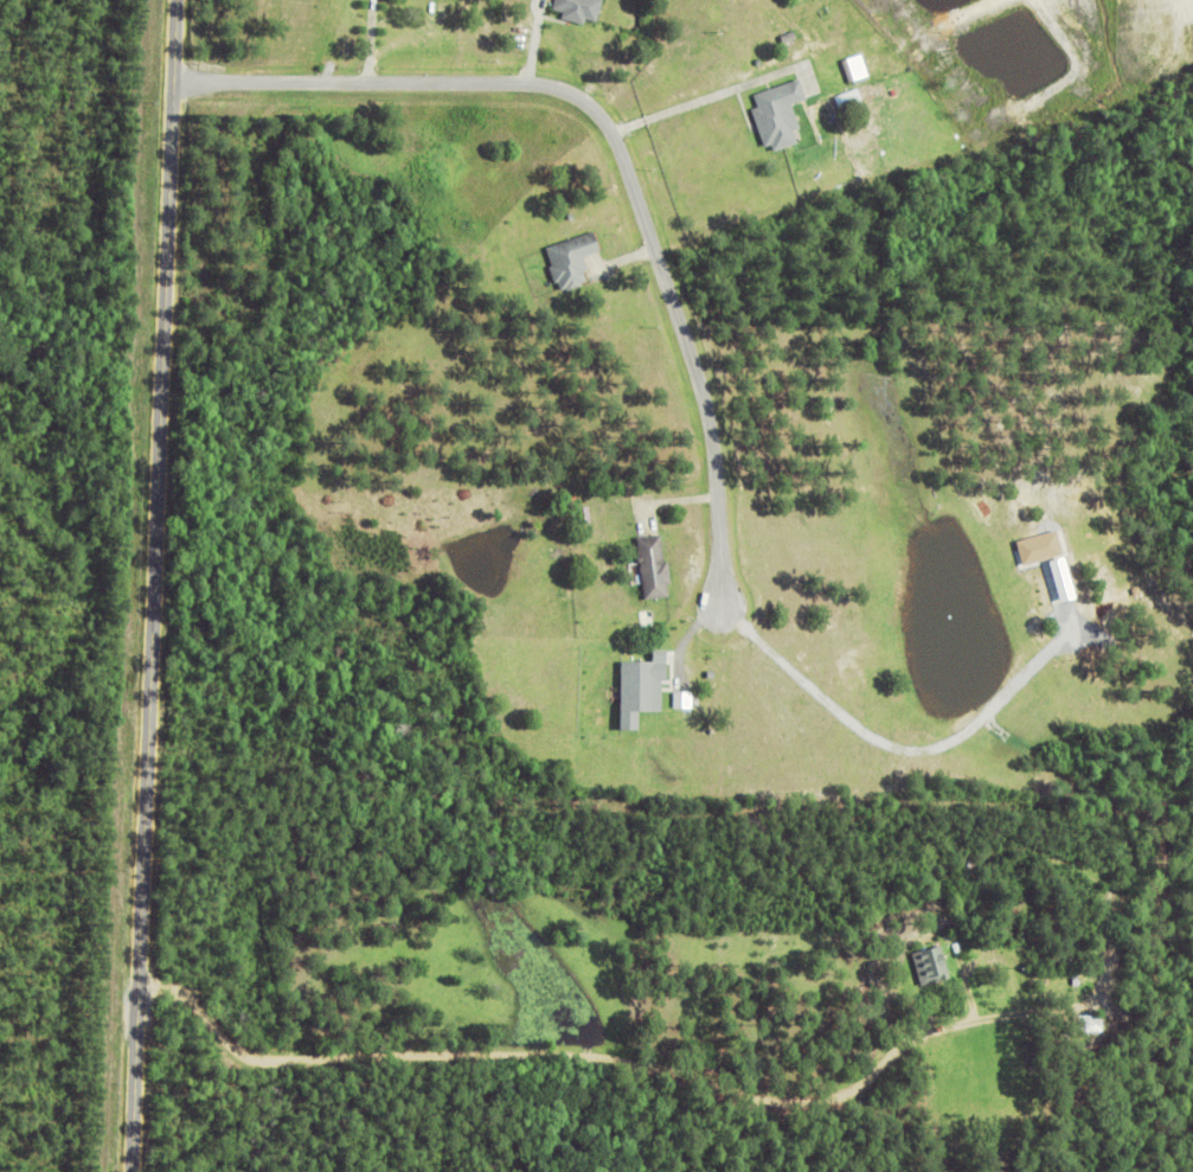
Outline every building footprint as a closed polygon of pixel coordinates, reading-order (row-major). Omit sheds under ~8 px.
[(548,13),(580,21),(581,18),(594,22),(600,0),(551,0),(548,13)] [(470,32),(470,34),(461,33),(461,31),(450,28),(453,20),(474,24),(472,32),(470,32)] [(749,93),(754,106),(749,108),(763,152),(793,142),(789,129),(795,127),(787,103),(801,98),(795,78),(749,93)] [(541,246),(553,292),(587,283),(579,256),(595,251),(590,233),(541,246)] [(1059,552),(1051,528),(1011,541),(1018,565),(1059,552)] [(633,536),(640,599),(666,596),(659,533),(633,536)] [(659,711),(660,649),(646,648),(646,660),(614,660),(613,729),(633,730),(633,710),(659,711)] [(983,899),(995,896),(996,905),(986,908),(983,899)] [(942,979),(922,986),(916,969),(918,968),(912,953),(942,942),(944,949),(942,950),(950,969),(949,971),(951,978),(943,981),(942,979)] [(981,958),(986,968),(983,969),(988,979),(977,982),(973,971),(969,972),(979,994),(968,999),(960,981),(964,980),(956,960),(964,956),(967,963),(981,958)] [(1075,1029),(1075,1014),(1089,1014),(1089,1029),(1075,1029)]
